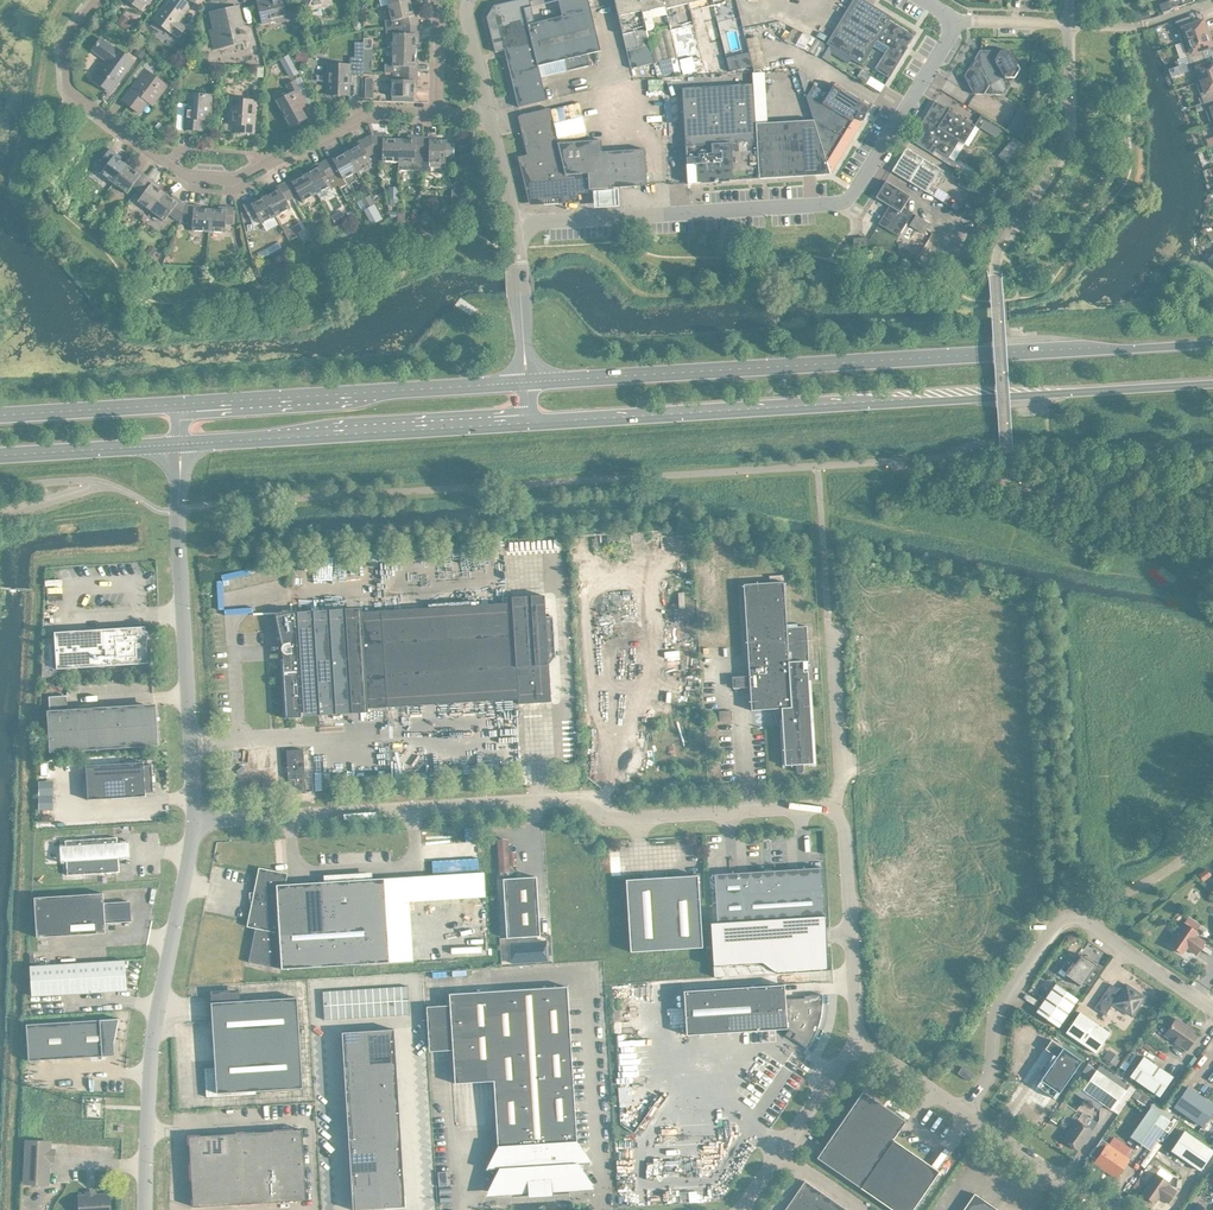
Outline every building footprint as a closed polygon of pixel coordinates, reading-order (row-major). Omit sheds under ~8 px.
[(172,28),(172,27),(180,33),(187,23),(180,17),(192,1),(191,0),(166,0),(155,15),(172,28)] [(264,19),(287,13),(288,16),(296,14),(293,0),(285,2),(285,0),(259,0),(264,19)] [(387,24),(403,22),(420,20),(416,3),(413,4),(412,0),(392,0),(390,1),(393,16),(386,16),(387,24)] [(532,2),(532,0),(501,0),(495,1),(488,13),(496,48),(506,46),(519,103),(548,96),(540,62),(566,55),(569,67),(591,62),(588,50),(602,47),(592,5),(536,19),(532,2)] [(646,23),(647,23),(641,0),(617,0),(624,31),(636,28),(636,25),(646,23)] [(670,22),(671,22),(666,0),(641,0),(647,23),(646,23),(647,27),(670,22)] [(695,18),(691,4),(690,0),(666,0),(671,22),(670,22),(672,27),(684,24),(683,21),(695,18)] [(717,11),(714,0),(690,0),(691,4),(695,18),(695,21),(696,24),(703,23),(701,18),(717,11)] [(717,11),(728,7),(739,33),(746,31),(746,34),(747,34),(739,0),(714,0),(717,11)] [(891,74),(909,43),(908,43),(915,32),(909,29),(910,28),(891,16),(893,13),(871,0),(852,0),(828,40),(863,62),(875,43),(886,49),(876,65),(891,74)] [(1162,1),(1165,9),(1185,2),(1185,0),(1164,0),(1162,1)] [(211,25),(215,45),(244,38),(240,23),(244,22),(240,2),(212,9),(215,24),(211,25)] [(124,10),(117,19),(126,25),(132,16),(124,10)] [(1177,18),(1185,39),(1211,30),(1206,16),(1195,20),(1192,13),(1177,18)] [(395,31),(394,46),(416,46),(417,38),(420,38),(420,20),(403,22),(387,24),(388,32),(395,31)] [(692,22),(684,24),(672,27),(679,56),(700,51),(692,22)] [(636,28),(624,31),(632,65),(655,59),(647,27),(637,30),(636,28)] [(1192,59),(1207,54),(1204,47),(1212,44),(1212,35),(1211,30),(1185,39),(1192,59)] [(94,74),(106,83),(115,71),(122,75),(135,57),(117,44),(116,45),(102,34),(94,46),(108,56),(94,74)] [(142,42),(137,48),(137,50),(143,55),(149,47),(142,42)] [(365,53),(364,67),(373,67),(373,55),(373,46),(365,46),(365,53)] [(402,69),(419,69),(419,55),(416,55),(416,46),(394,46),(394,60),(387,60),(387,68),(402,69)] [(1021,65),(1012,47),(1001,47),(1000,49),(992,49),(991,47),(981,46),(976,55),(977,57),(973,63),(971,63),(965,72),(975,90),(1005,91),(1021,65)] [(299,47),(296,56),(308,61),(311,51),(299,47)] [(210,49),(202,48),(202,57),(210,58),(210,49)] [(290,50),(281,55),(288,69),(291,74),(300,69),(290,50)] [(328,91),(351,91),(351,78),(350,78),(350,74),(351,74),(351,70),(364,70),(364,67),(365,53),(351,53),(351,60),(329,60),(329,69),(326,69),(326,79),(329,79),(328,91)] [(1199,79),(1212,74),(1212,59),(1209,61),(1207,54),(1192,59),(1199,79)] [(257,63),(256,73),(265,73),(265,64),(257,63)] [(147,65),(124,96),(141,109),(149,97),(154,101),(165,86),(158,81),(161,76),(147,65)] [(419,69),(402,69),(402,76),(394,76),(393,92),(415,93),(415,84),(418,84),(419,69)] [(1212,97),(1212,74),(1199,79),(1206,99),(1212,97)] [(279,97),(292,122),(293,121),(292,121),(306,113),(307,114),(300,102),(308,98),(296,77),(286,82),(291,91),(282,96),(281,96),(279,97)] [(760,175),(757,120),(754,80),(683,84),(689,179),(760,175)] [(808,93),(815,116),(830,165),(836,163),(841,155),(839,150),(845,149),(850,141),(848,135),(854,134),(859,126),(857,120),(853,118),(856,114),(862,117),(864,117),(873,103),(835,80),(829,90),(815,81),(808,93)] [(186,124),(204,125),(204,115),(211,115),(213,91),(191,90),(190,104),(187,104),(186,124)] [(238,121),(238,128),(255,129),(257,96),(233,94),(231,120),(238,121)] [(927,111),(931,114),(929,117),(925,115),(919,125),(920,125),(920,124),(924,126),(916,139),(916,138),(915,139),(934,150),(934,149),(933,149),(936,145),(941,148),(943,150),(943,149),(955,157),(966,140),(965,139),(975,122),(976,123),(977,122),(976,122),(936,97),(927,111)] [(1022,102),(1007,127),(1021,135),(1036,110),(1022,102)] [(577,186),(580,186),(584,186),(584,181),(590,181),(590,186),(648,182),(646,145),(603,148),(602,136),(560,139),(551,104),(521,111),(521,112),(522,112),(531,152),(522,155),(533,199),(578,196),(577,186)] [(981,113),(976,122),(977,122),(981,125),(982,124),(993,131),(998,134),(1003,125),(981,113)] [(815,116),(757,120),(760,175),(831,170),(830,165),(815,116)] [(980,125),(976,123),(975,122),(965,139),(966,140),(969,142),(980,125)] [(356,144),(348,148),(359,167),(373,159),(369,152),(376,149),(372,131),(354,141),(356,144)] [(392,132),(372,131),(376,149),(383,149),(383,157),(400,157),(400,135),(392,135),(392,132)] [(409,135),(400,135),(400,157),(416,158),(417,150),(423,150),(424,133),(409,132),(409,135)] [(438,133),(424,133),(423,150),(423,168),(431,168),(431,158),(447,159),(447,137),(438,136),(438,133)] [(102,169),(115,179),(128,161),(121,156),(123,153),(111,144),(101,158),(107,162),(102,169)] [(893,167),(928,189),(942,166),(907,144),(893,167)] [(339,149),(326,156),(341,184),(348,180),(345,175),(359,167),(348,148),(341,152),(339,149)] [(315,166),(307,170),(318,190),(332,182),(333,184),(339,181),(341,184),(326,156),(313,163),(315,166)] [(133,182),(139,186),(149,172),(137,163),(135,166),(128,161),(115,179),(128,189),(133,182)] [(298,172),(285,179),(293,193),(299,190),(303,197),(318,190),(307,170),(300,174),(298,172)] [(982,195),(988,186),(965,171),(959,181),(982,195)] [(139,197),(152,206),(166,189),(159,183),(161,181),(149,172),(139,186),(144,190),(139,197)] [(911,193),(887,178),(877,194),(891,202),(880,220),(900,233),(914,209),(905,203),(911,193)] [(274,188),(266,192),(277,212),(291,204),(287,197),(293,193),(285,179),(272,186),(274,188)] [(390,183),(390,195),(391,195),(399,195),(400,183),(390,183)] [(620,185),(595,187),(596,204),(621,202),(620,185)] [(171,210),(181,217),(187,201),(174,191),(172,194),(166,189),(152,206),(166,216),(171,210)] [(277,212),(266,192),(259,197),(257,194),(244,201),(252,216),(258,212),(262,220),(277,212)] [(364,196),(368,203),(374,200),(370,193),(364,196)] [(193,226),(210,227),(211,205),(202,205),(203,201),(187,201),(181,217),(194,218),(193,226)] [(211,205),(210,227),(226,228),(227,220),(234,220),(235,203),(220,202),(220,205),(211,205)] [(854,234),(855,243),(868,242),(868,234),(854,234)] [(280,238),(258,248),(263,257),(284,246),(280,238)] [(152,240),(147,247),(154,252),(159,245),(152,240)] [(752,707),(782,705),(785,762),(796,761),(797,767),(797,768),(798,769),(799,770),(801,770),(802,770),(802,769),(803,768),(804,768),(804,767),(804,766),(804,761),(815,760),(809,667),(805,668),(804,658),(810,657),(808,622),(788,624),(785,578),(744,581),(752,707)] [(550,661),(556,652),(553,612),(547,613),(545,591),(513,593),(513,599),(296,613),(296,607),(279,608),(281,639),(288,638),(288,639),(287,639),(286,640),(285,640),(284,641),(283,642),(283,643),(283,644),(282,645),(283,646),(283,647),(284,648),(285,649),(286,650),(287,650),(288,650),(289,655),(282,655),(285,714),(302,713),(302,707),(519,694),(519,700),(552,698),(550,661)] [(149,627),(121,625),(121,624),(55,628),(58,665),(149,659),(148,646),(149,627)] [(53,737),(70,735),(70,744),(157,738),(154,703),(66,709),(65,691),(50,692),(53,737)] [(732,707),(720,708),(721,717),(733,717),(732,707)] [(296,781),(306,780),(304,745),(287,746),(290,790),(297,790),(296,781)] [(86,761),(88,796),(147,792),(146,789),(154,788),(153,761),(145,761),(144,758),(86,761)] [(66,836),(68,871),(120,868),(119,848),(127,848),(127,838),(118,839),(118,833),(66,836)] [(410,898),(486,893),(485,868),(286,880),(288,869),(260,863),(248,922),(256,924),(249,958),(278,964),(279,958),(282,959),(282,965),(414,957),(410,898)] [(718,919),(711,919),(714,963),(763,959),(777,969),(829,966),(825,912),(822,864),(715,871),(718,919)] [(627,876),(631,948),(703,944),(699,872),(627,876)] [(504,875),(507,934),(541,932),(537,873),(504,875)] [(35,893),(38,933),(106,928),(106,919),(130,917),(129,897),(104,899),(104,889),(35,893)] [(1177,932),(1170,942),(1183,950),(1187,944),(1197,951),(1206,938),(1196,932),(1198,929),(1196,928),(1200,922),(1189,915),(1185,920),(1184,919),(1176,931),(1177,932)] [(1067,933),(1069,940),(1078,937),(1076,930),(1067,933)] [(512,959),(514,959),(548,957),(547,937),(511,940),(512,959)] [(1081,982),(1082,983),(1096,961),(1097,961),(1097,960),(1087,954),(1086,956),(1080,952),(1076,959),(1070,954),(1062,965),(1062,964),(1061,965),(1068,970),(1067,971),(1081,982)] [(126,956),(78,959),(80,989),(127,986),(126,956)] [(80,989),(78,959),(31,962),(32,992),(80,989)] [(1037,1008),(1059,1024),(1079,995),(1056,980),(1037,1008)] [(1095,1004),(1106,1012),(1114,1000),(1132,1013),(1145,994),(1126,980),(1122,986),(1119,986),(1112,981),(1095,1004)] [(684,987),(687,1031),(788,1025),(789,1026),(788,1028),(794,1032),(793,1035),(808,1045),(817,1028),(822,1010),(823,990),(805,992),(805,994),(786,995),(785,981),(684,987)] [(409,982),(323,987),(325,1016),(411,1011),(409,982)] [(450,990),(455,1080),(494,1077),(498,1142),(490,1160),(499,1165),(491,1182),(501,1187),(501,1189),(512,1188),(512,1186),(530,1185),(530,1187),(536,1187),(536,1185),(539,1184),(546,1184),(546,1186),(551,1186),(551,1184),(569,1183),(569,1185),(580,1184),(580,1182),(589,1176),(579,1160),(588,1154),(577,1138),(568,983),(450,990)] [(212,1071),(206,1071),(207,1093),(256,1090),(256,1087),(303,1084),(298,993),(225,998),(224,998),(212,999),(213,1017),(213,1018),(216,1064),(211,1064),(212,1071)] [(1067,1029),(1096,1050),(1110,1029),(1080,1009),(1067,1029)] [(27,1020),(29,1056),(115,1051),(114,1022),(118,1022),(120,1014),(27,1020)] [(1165,1031),(1187,1047),(1199,1030),(1177,1015),(1165,1031)] [(395,1025),(343,1029),(354,1206),(406,1203),(395,1025)] [(1037,1083),(1056,1095),(1082,1057),(1064,1044),(1057,1053),(1037,1083)] [(1130,1073),(1160,1093),(1173,1073),(1144,1053),(1130,1073)] [(1083,1086),(1113,1107),(1127,1087),(1097,1067),(1083,1086)] [(1204,1123),(1212,1110),(1212,1101),(1188,1083),(1174,1103),(1204,1123)] [(860,1184),(898,1209),(911,1209),(940,1168),(893,1136),(906,1117),(863,1088),(817,1154),(860,1184)] [(1131,1133),(1150,1147),(1171,1118),(1151,1104),(1131,1133)] [(1077,1116),(1063,1136),(1079,1147),(1093,1127),(1077,1116)] [(189,1132),(191,1167),(194,1203),(307,1196),(303,1125),(189,1132)] [(1201,1168),(1212,1150),(1212,1147),(1185,1128),(1171,1147),(1201,1168)] [(1096,1159),(1117,1173),(1123,1165),(1121,1163),(1127,1155),(1108,1142),(1096,1159)] [(1168,1199),(1177,1187),(1168,1181),(1170,1179),(1156,1170),(1142,1190),(1156,1200),(1160,1194),(1168,1199)] [(805,1177),(783,1209),(853,1209),(805,1177)] [(81,1209),(107,1209),(106,1190),(80,1192),(81,1209)] [(975,1190),(961,1209),(1004,1209),(975,1190)] [(1192,1209),(1212,1209),(1198,1200),(1192,1209)]
